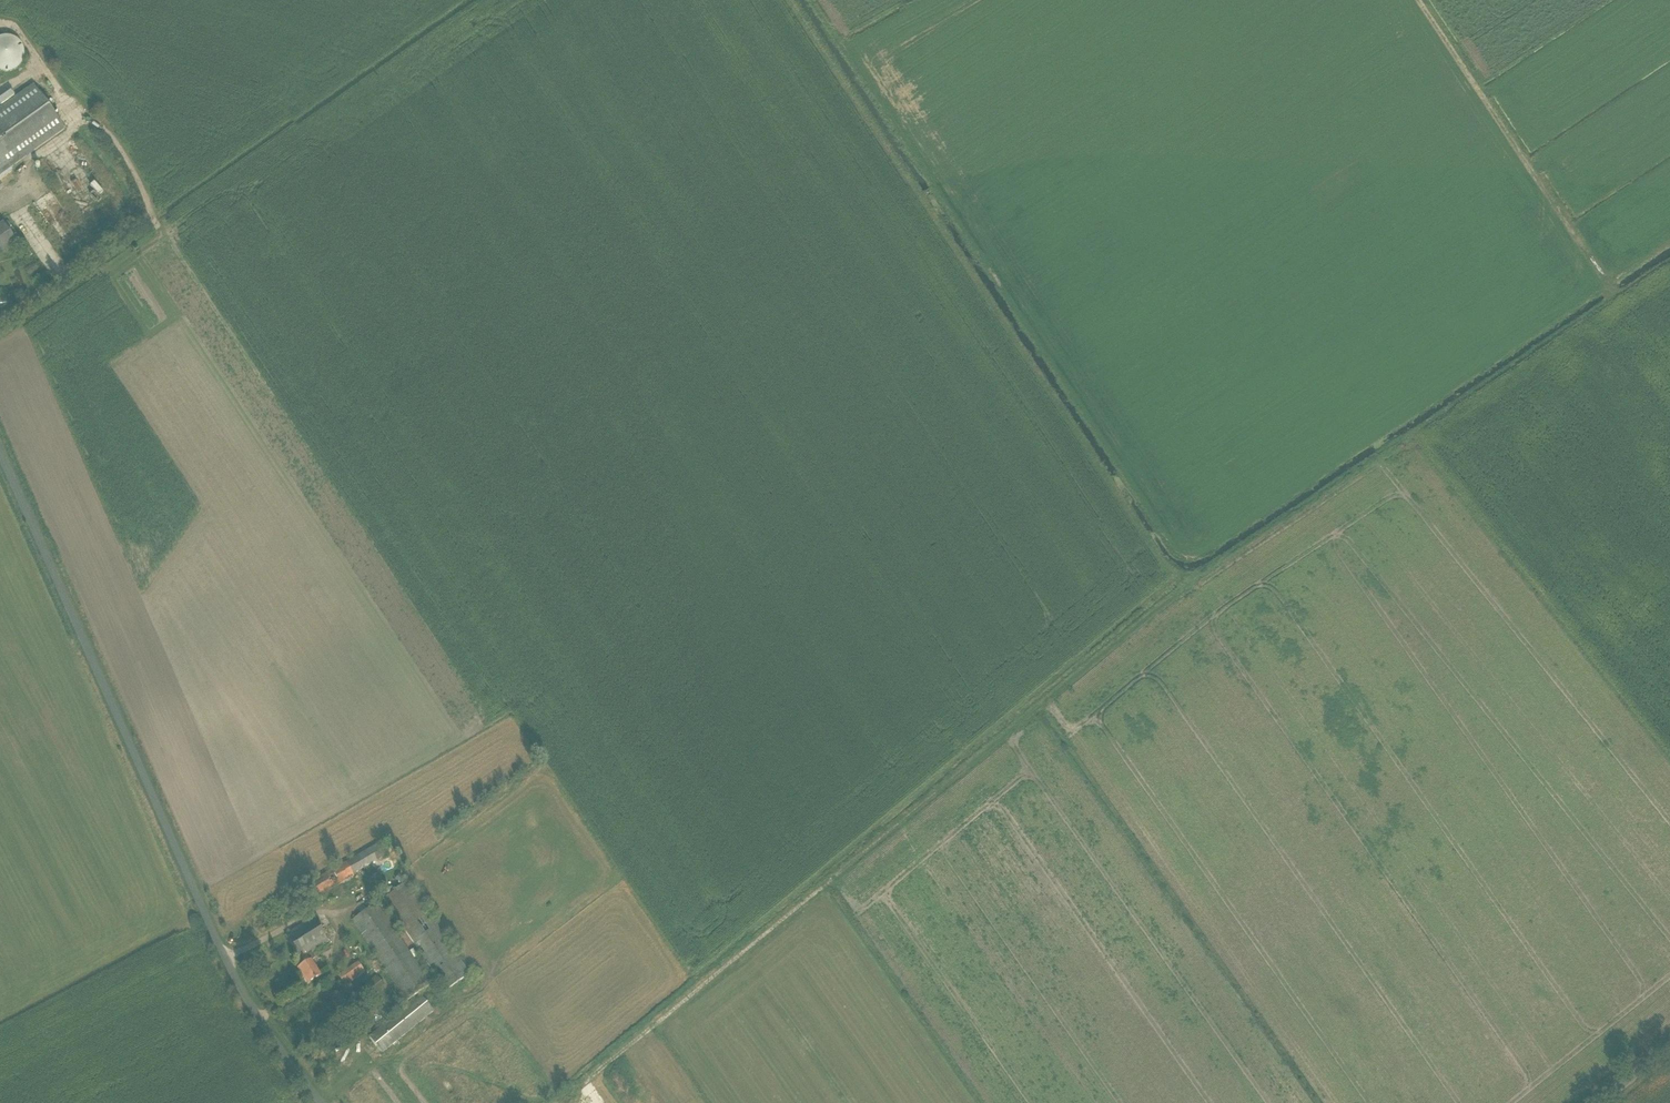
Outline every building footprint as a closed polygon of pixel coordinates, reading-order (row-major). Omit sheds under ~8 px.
[(27,50),(27,47),(25,44),(24,41),(21,38),(19,36),(15,34),(12,33),(9,33),(3,34),(0,36),(0,64),(2,65),(5,67),(9,67),(11,67),(16,66),(20,63),(22,62),(25,57),(27,53),(27,51),(27,50)] [(65,130),(33,85),(0,109),(0,176),(65,130)] [(11,99),(8,94),(0,98),(0,105),(11,99)] [(4,225),(0,227),(0,258),(17,247),(4,225)] [(384,858),(376,845),(301,888),(310,902),(354,877),(353,875),(384,858)] [(399,876),(396,880),(402,884),(405,879),(399,876)] [(408,882),(383,899),(446,991),(470,974),(408,882)] [(430,984),(376,904),(351,921),(405,1001),(430,984)] [(328,942),(313,918),(285,936),(304,965),(297,970),(307,985),(320,977),(311,961),(315,959),(311,953),(328,942)] [(346,986),(364,974),(356,964),(339,976),(346,986)] [(384,986),(376,976),(352,996),(361,1007),(384,986)] [(380,1053),(432,1011),(420,996),(368,1037),(380,1053)]
